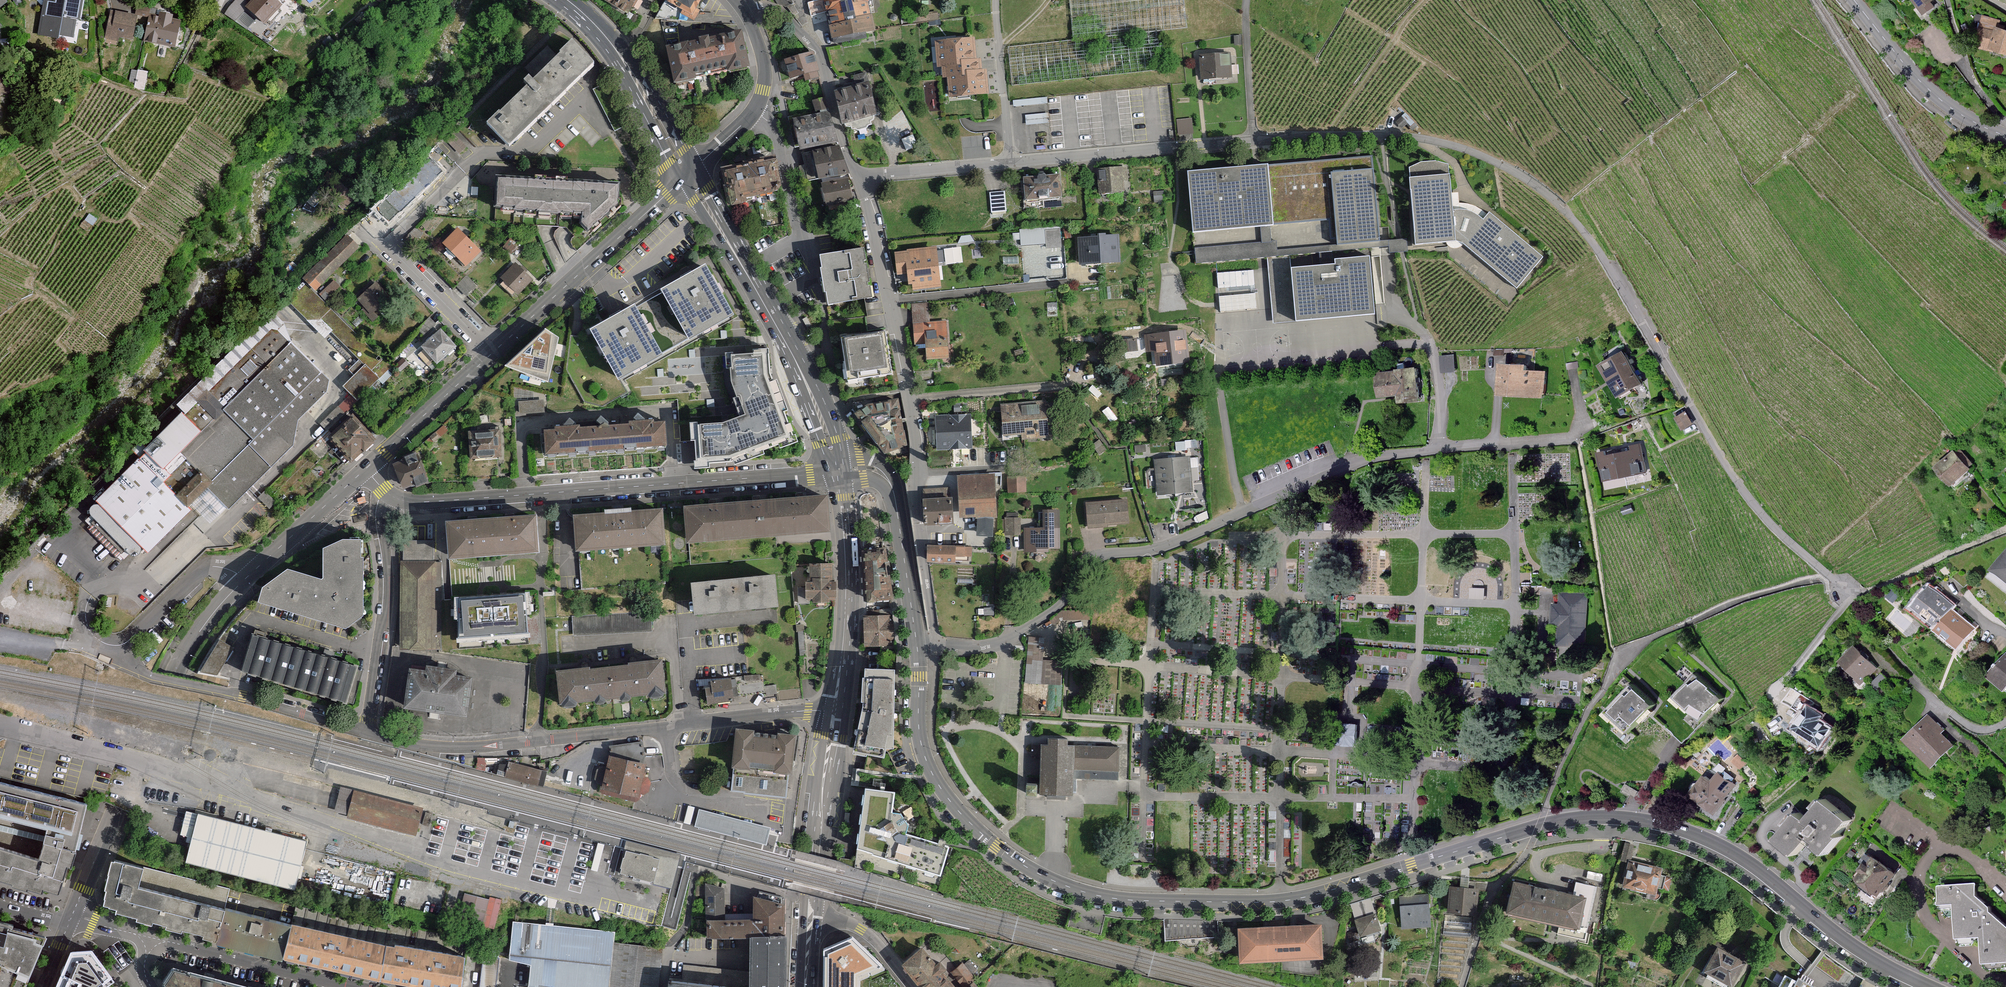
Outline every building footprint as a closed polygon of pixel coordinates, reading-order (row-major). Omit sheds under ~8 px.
[(9,1),(8,0),(0,0),(0,8),(9,1)] [(85,0),(46,0),(41,39),(79,44),(85,0)] [(277,0),(252,0),(247,6),(266,23),(282,5),(277,0)] [(629,13),(638,0),(608,0),(629,13)] [(667,1),(683,9),(680,13),(694,21),(700,10),(696,8),(700,0),(668,0),(667,1)] [(828,0),(825,0),(810,3),(813,18),(830,13),(828,0)] [(830,13),(834,37),(876,31),(871,0),(828,0),(830,13)] [(1163,31),(1187,28),(1184,0),(1069,0),(1073,40),(1163,31)] [(1926,13),(1937,6),(1933,0),(1918,0),(1926,13)] [(134,41),(136,15),(110,12),(107,39),(134,41)] [(145,43),(182,47),(185,19),(148,15),(145,43)] [(2001,19),(1982,16),(1978,49),(1996,51),(1997,48),(1993,47),(2000,24),(2001,19)] [(2000,24),(1993,47),(1997,48),(2005,51),(2005,26),(2000,24)] [(742,29),(666,46),(674,84),(697,79),(696,77),(727,70),(727,72),(751,67),(742,29)] [(1167,70),(1163,31),(1073,40),(1008,47),(1012,86),(1167,70)] [(972,36),(932,39),(935,65),(942,65),(943,75),(949,74),(951,94),(992,91),(990,68),(984,69),(982,56),(974,57),(972,36)] [(574,47),(487,126),(503,144),(509,150),(587,78),(596,71),(574,47)] [(811,50),(783,61),(791,83),(820,72),(811,50)] [(1232,51),(1199,53),(1201,79),(1233,77),(1232,51)] [(134,87),(145,87),(146,70),(135,69),(134,87)] [(872,81),(838,90),(848,126),(881,117),(872,81)] [(831,111),(795,121),(802,145),(838,136),(831,111)] [(1177,119),(1179,134),(1194,132),(1192,117),(1177,119)] [(843,145),(813,152),(820,181),(850,173),(843,145)] [(776,156),(724,168),(732,204),(784,192),(776,156)] [(1331,160),(1188,171),(1194,253),(1380,238),(1374,168),(1332,172),(1331,160)] [(430,161),(376,212),(389,226),(443,175),(430,161)] [(1129,167),(1099,171),(1103,195),(1133,191),(1129,167)] [(850,173),(820,181),(826,206),(856,198),(850,173)] [(1062,174),(1027,176),(1028,198),(1063,196),(1062,174)] [(1452,174),(1411,177),(1414,246),(1459,242),(1518,290),(1543,256),(1490,210),(1484,218),(1469,207),(1453,205),(1452,174)] [(621,184),(498,178),(496,211),(503,212),(503,217),(581,221),(581,237),(591,237),(624,210),(621,184)] [(1008,192),(992,193),(993,213),(1009,212),(1008,192)] [(1021,226),(1021,243),(1047,244),(1047,248),(1061,248),(1062,227),(1021,226)] [(483,251),(459,229),(444,245),(468,267),(483,251)] [(351,235),(312,272),(325,286),(364,249),(351,235)] [(1120,240),(1082,241),(1082,264),(1121,263),(1120,240)] [(867,246),(821,252),(828,307),(873,302),(867,246)] [(909,257),(898,259),(900,276),(911,275),(913,290),(941,287),(936,248),(908,251),(909,257)] [(1339,265),(1295,268),(1299,324),(1381,319),(1380,307),(1389,306),(1385,255),(1339,259),(1339,265)] [(517,264),(501,279),(518,297),(534,282),(517,264)] [(665,290),(692,340),(734,318),(708,268),(665,290)] [(1218,286),(1257,286),(1257,270),(1218,270),(1218,286)] [(333,279),(319,292),(325,299),(339,286),(333,279)] [(377,280),(357,297),(371,313),(391,296),(377,280)] [(928,305),(911,306),(914,349),(927,348),(928,360),(952,359),(950,322),(929,323),(928,305)] [(591,333),(620,383),(663,358),(634,309),(591,333)] [(204,431),(182,451),(200,470),(203,467),(214,479),(207,487),(231,510),(250,491),(295,447),(298,419),(328,394),(331,380),(293,342),(287,323),(274,312),(180,401),(184,410),(204,431)] [(444,330),(423,349),(442,369),(462,350),(444,330)] [(545,332),(523,354),(541,373),(563,351),(545,332)] [(1186,332),(1148,336),(1151,368),(1190,363),(1186,332)] [(887,333),(842,338),(848,386),(893,381),(887,333)] [(1630,350),(1605,364),(1624,397),(1649,383),(1630,350)] [(692,427),(695,465),(734,462),(793,442),(771,376),(769,351),(730,355),(733,387),(744,417),(723,428),(692,427)] [(1443,370),(1456,370),(1456,353),(1442,354),(1443,370)] [(349,368),(353,373),(364,364),(360,360),(349,368)] [(1532,364),(1504,362),(1502,397),(1548,399),(1549,371),(1531,371),(1532,364)] [(369,365),(346,386),(360,401),(383,380),(369,365)] [(1385,372),(1381,373),(1384,398),(1399,396),(1400,403),(1421,400),(1417,369),(1385,372)] [(900,396),(846,404),(885,450),(909,442),(900,396)] [(544,411),(543,399),(519,400),(519,413),(544,411)] [(1047,401),(1004,404),(1007,443),(1050,439),(1047,401)] [(1682,429),(1695,423),(1688,407),(1675,414),(1682,429)] [(133,451),(140,458),(164,482),(172,473),(165,466),(182,451),(204,431),(184,410),(146,447),(141,441),(133,451)] [(938,416),(938,451),(973,450),(972,415),(938,416)] [(357,417),(333,439),(353,461),(377,439),(357,417)] [(663,422),(545,429),(546,454),(664,447),(663,422)] [(470,426),(471,459),(505,457),(503,425),(470,426)] [(1644,444),(1601,453),(1607,483),(1650,474),(1644,444)] [(1955,484),(1975,467),(1958,448),(1939,464),(1955,484)] [(420,450),(393,461),(404,487),(431,475),(420,450)] [(1190,457),(1156,460),(1158,495),(1193,493),(1190,457)] [(140,458),(98,503),(144,554),(192,510),(188,506),(177,496),(164,482),(140,458)] [(177,496),(188,506),(207,487),(214,479),(203,467),(200,470),(177,496)] [(996,474),(959,477),(962,518),(999,516),(996,474)] [(1028,477),(1009,477),(1009,497),(1028,496),(1028,477)] [(774,545),(830,540),(824,497),(690,508),(692,551),(774,545)] [(952,498),(925,499),(926,527),(954,526),(952,498)] [(1129,500),(1087,502),(1088,529),(1130,527),(1129,500)] [(144,554),(98,503),(87,513),(95,520),(91,528),(121,562),(126,562),(128,557),(133,560),(139,560),(144,554)] [(1049,529),(1025,529),(1025,550),(1060,550),(1059,509),(1049,509),(1049,529)] [(576,514),(577,551),(666,547),(665,511),(576,514)] [(451,559),(539,554),(537,513),(449,518),(451,559)] [(1006,533),(1021,533),(1021,516),(1005,516),(1006,533)] [(365,619),(362,543),(344,541),(325,549),(325,582),(289,570),(263,588),(259,602),(347,631),(365,619)] [(404,560),(401,560),(400,649),(442,649),(442,611),(443,562),(435,562),(435,543),(414,543),(405,542),(404,560)] [(931,546),(930,563),(973,567),(974,549),(931,546)] [(886,547),(864,550),(867,602),(893,600),(886,547)] [(1993,569),(2005,579),(2005,553),(1993,569)] [(833,563),(810,563),(810,582),(806,582),(806,599),(833,599),(833,563)] [(800,566),(801,580),(808,580),(808,565),(800,566)] [(774,570),(690,578),(693,610),(777,603),(774,570)] [(1955,608),(1958,605),(1934,585),(1915,607),(1939,628),(1955,608)] [(529,590),(453,596),(455,635),(532,629),(529,590)] [(1589,594),(1562,593),(1562,603),(1555,603),(1554,625),(1560,625),(1559,646),(1587,647),(1589,594)] [(1937,630),(1961,648),(1977,628),(1955,608),(1939,628),(1937,630)] [(574,633),(653,631),(652,612),(573,615),(574,633)] [(894,619),(864,618),(864,649),(894,649),(894,619)] [(361,662),(255,633),(244,671),(351,700),(361,662)] [(1047,639),(1031,637),(1027,683),(1062,686),(1064,661),(1045,660),(1047,639)] [(235,649),(221,640),(203,670),(216,679),(235,649)] [(1857,645),(1841,660),(1864,683),(1879,668),(1857,645)] [(660,657),(553,668),(557,704),(663,693),(660,657)] [(1990,676),(2005,689),(2005,657),(1990,676)] [(428,666),(412,664),(406,708),(468,716),(474,678),(474,673),(472,673),(460,672),(461,667),(428,662),(428,666)] [(862,698),(866,697),(857,750),(884,756),(887,748),(895,749),(896,666),(866,663),(866,671),(863,672),(862,698)] [(1728,697),(1697,669),(1675,694),(1706,721),(1728,697)] [(737,677),(739,698),(766,695),(765,683),(764,675),(745,676),(737,677)] [(710,703),(735,699),(732,679),(707,683),(710,703)] [(766,695),(778,695),(778,683),(765,683),(766,695)] [(1661,706),(1635,683),(1606,714),(1632,738),(1661,706)] [(1798,729),(1826,746),(1839,723),(1808,705),(1797,723),(1800,725),(1798,729)] [(1931,713),(1904,741),(1935,770),(1958,746),(1945,733),(1948,730),(1931,713)] [(792,777),(796,738),(739,732),(735,771),(792,777)] [(1050,743),(1042,743),(1042,798),(1077,798),(1077,780),(1122,780),(1122,743),(1073,744),(1073,736),(1050,736),(1050,743)] [(644,761),(613,755),(605,795),(635,801),(644,761)] [(547,774),(501,762),(498,775),(543,787),(547,774)] [(1733,792),(1707,773),(1691,794),(1717,813),(1733,792)] [(0,784),(0,880),(7,882),(7,884),(21,889),(22,887),(37,891),(38,888),(54,893),(62,865),(65,866),(83,805),(0,784)] [(348,813),(354,791),(340,787),(334,812),(347,815),(348,813)] [(897,792),(866,787),(858,852),(942,875),(949,847),(892,830),(897,792)] [(423,808),(354,791),(348,813),(417,830),(423,808)] [(1792,826),(1781,840),(1800,855),(1814,838),(1820,842),(1818,845),(1830,855),(1845,836),(1842,835),(1855,819),(1827,797),(1810,818),(1803,812),(1801,814),(1798,812),(1789,823),(1792,826)] [(432,814),(425,812),(422,825),(428,827),(432,814)] [(701,814),(692,812),(688,826),(717,833),(718,827),(699,822),(700,817),(701,814)] [(417,830),(348,813),(347,815),(346,819),(416,836),(417,830)] [(198,815),(186,862),(297,891),(309,843),(198,815)] [(659,859),(653,884),(672,889),(681,854),(629,840),(626,850),(659,859)] [(1621,857),(1632,860),(1636,843),(1625,840),(1621,857)] [(659,859),(626,850),(619,875),(653,884),(659,859)] [(1896,872),(1869,853),(1854,874),(1881,893),(1896,872)] [(144,868),(112,859),(103,907),(160,927),(169,891),(142,882),(144,868)] [(1664,870),(1630,863),(1624,890),(1659,897),(1664,870)] [(1588,897),(1515,879),(1507,912),(1580,930),(1588,897)] [(751,933),(787,933),(785,898),(755,896),(755,915),(727,915),(727,882),(707,883),(707,935),(751,933)] [(1943,885),(1945,903),(1961,903),(1963,937),(1987,936),(1989,963),(2005,962),(2005,921),(1996,912),(1995,906),(1982,895),(1981,883),(1943,885)] [(1478,887),(1449,886),(1448,914),(1477,915),(1478,887)] [(169,891),(160,927),(217,942),(226,906),(169,891)] [(489,898),(465,893),(459,918),(483,924),(489,898)] [(1428,893),(1398,896),(1402,929),(1432,925),(1428,893)] [(290,920),(226,906),(217,942),(281,957),(290,920)] [(1375,911),(1355,918),(1361,933),(1381,926),(1375,911)] [(1447,926),(1471,927),(1471,920),(1462,920),(1447,919),(1447,926)] [(381,979),(389,940),(290,920),(281,957),(381,979)] [(612,935),(513,922),(511,961),(531,965),(529,986),(609,986),(612,935)] [(1319,923),(1241,929),(1244,958),(1321,952),(1319,923)] [(1,964),(0,966),(0,986),(23,986),(45,938),(12,930),(13,927),(0,924),(0,964),(1,964)] [(787,933),(751,933),(749,984),(672,977),(671,986),(787,986),(787,933)] [(824,986),(860,986),(860,980),(886,970),(852,936),(824,951),(824,986)] [(389,940),(381,979),(436,986),(463,986),(468,951),(389,940)] [(73,951),(57,986),(110,986),(113,980),(90,948),(80,945),(73,951)] [(663,950),(614,946),(611,986),(661,986),(663,950)] [(904,964),(924,986),(958,986),(924,947),(904,964)] [(1719,948),(1704,973),(1729,986),(1737,986),(1750,965),(1719,948)] [(499,957),(483,956),(482,986),(498,986),(499,957)] [(966,957),(952,974),(964,984),(978,966),(966,957)] [(225,978),(175,966),(164,980),(167,986),(223,986),(225,978)] [(1782,974),(1773,986),(1801,986),(1782,974)] [(223,986),(259,986),(225,978),(223,986)]
